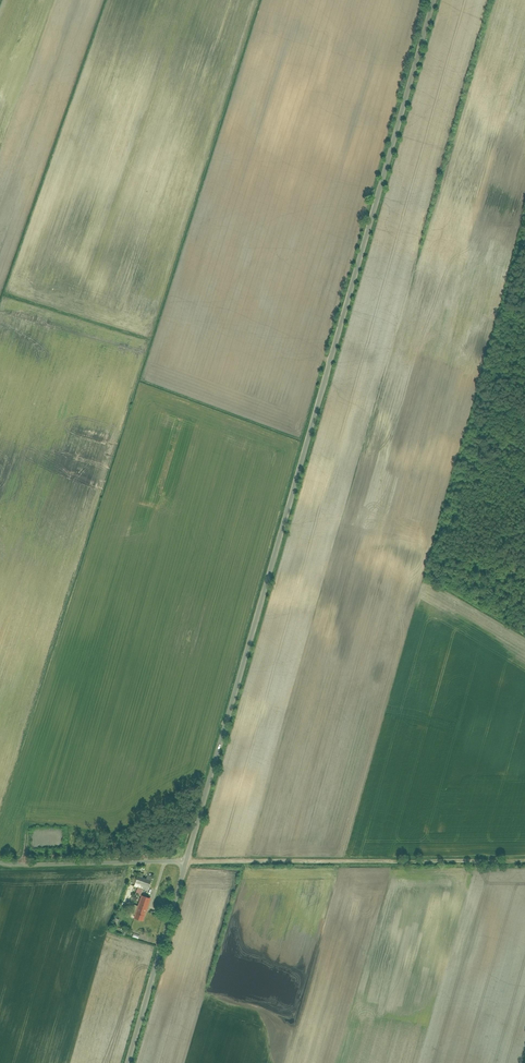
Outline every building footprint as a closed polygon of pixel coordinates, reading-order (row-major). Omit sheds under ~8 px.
[(138,875),(134,885),(149,890),(153,880),(138,875)] [(142,897),(134,919),(142,922),(150,900),(142,897)]
